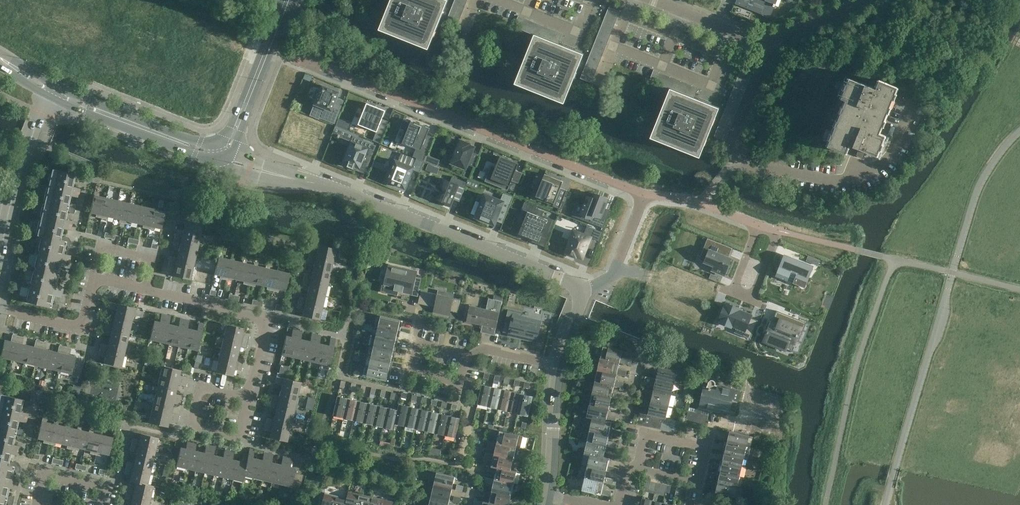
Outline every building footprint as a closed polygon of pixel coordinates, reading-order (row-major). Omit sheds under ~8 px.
[(430,49),(449,0),(392,0),(381,29),(430,49)] [(735,4),(770,18),(772,12),(771,12),(774,6),(775,7),(776,4),(775,4),(776,0),(737,0),(735,4)] [(465,7),(454,2),(452,8),(463,12),(463,11),(464,7),(465,7)] [(620,12),(620,11),(609,7),(606,13),(618,18),(620,12)] [(463,12),(452,8),(449,13),(461,17),(460,17),(462,12),(463,12)] [(461,17),(449,13),(447,19),(458,23),(459,22),(458,22),(460,18),(461,17)] [(616,22),(618,18),(606,13),(604,18),(616,22)] [(516,23),(514,27),(520,29),(524,18),(519,16),(518,16),(516,23)] [(525,31),(530,20),(524,18),(520,29),(525,31)] [(613,28),(616,22),(604,18),(602,23),(613,28)] [(458,23),(447,19),(445,24),(456,29),(456,28),(457,28),(456,28),(458,23)] [(531,34),(535,22),(530,20),(525,31),(531,34)] [(536,36),(541,25),(535,22),(531,34),(535,35),(536,36)] [(611,33),(613,28),(602,23),(600,29),(611,33)] [(542,38),(546,27),(541,25),(536,36),(542,38)] [(547,40),(551,29),(546,27),(542,38),(547,40)] [(552,42),(557,31),(551,29),(547,40),(552,42)] [(609,39),(611,33),(600,29),(598,34),(609,39)] [(558,45),(559,43),(562,34),(563,33),(562,33),(557,31),(552,42),(558,45)] [(607,44),(609,39),(598,34),(596,40),(607,44)] [(558,45),(552,42),(547,40),(542,38),(536,36),(535,35),(516,83),(565,103),(585,53),(559,43),(558,45)] [(605,50),(607,44),(596,40),(594,45),(605,50)] [(603,55),(605,50),(594,45),(591,51),(603,55)] [(600,61),(603,55),(591,51),(589,56),(600,61)] [(598,66),(600,61),(589,56),(587,62),(598,66)] [(744,61),(740,70),(751,74),(754,65),(744,61)] [(596,71),(598,66),(587,62),(585,67),(596,71)] [(594,77),(596,71),(585,67),(583,72),(594,77)] [(655,83),(659,72),(654,70),(649,81),(655,83)] [(752,75),(751,74),(740,70),(738,76),(749,80),(751,75),(752,75)] [(592,82),(594,77),(583,72),(580,78),(592,83),(592,82)] [(660,85),(665,74),(659,72),(655,83),(660,85)] [(666,88),(670,76),(665,74),(660,85),(666,88)] [(671,90),(676,79),(670,76),(666,88),(670,89),(671,90)] [(747,86),(749,80),(738,76),(736,81),(747,86)] [(846,100),(841,112),(828,145),(846,152),(849,144),(877,155),(885,135),(879,133),(897,87),(879,80),(876,89),(849,78),(841,98),(846,100)] [(677,92),(681,81),(676,79),(671,90),(677,92)] [(682,94),(687,83),(681,81),(677,92),(682,94)] [(745,91),(747,86),(736,81),(734,87),(745,91)] [(688,96),(692,85),(687,83),(682,94),(688,96)] [(317,89),(313,98),(317,99),(315,103),(315,104),(314,108),(322,111),(320,117),(335,123),(340,109),(333,106),(339,93),(339,92),(338,91),(338,92),(323,86),(323,85),(322,85),(322,86),(321,90),(317,89)] [(694,99),(694,97),(698,88),(698,87),(692,85),(688,96),(694,99)] [(743,97),(745,91),(734,87),(732,92),(743,97)] [(671,90),(670,89),(651,137),(700,156),(720,107),(694,97),(694,99),(688,96),(682,94),(677,92),(671,90)] [(743,97),(732,92),(729,98),(741,102),(743,97)] [(738,108),(741,102),(729,98),(727,103),(738,108)] [(389,121),(382,119),(386,110),(367,103),(359,124),(376,131),(373,140),(380,143),(389,121)] [(736,113),(738,108),(727,103),(725,109),(736,113)] [(734,119),(736,113),(725,109),(723,114),(734,119)] [(732,124),(734,119),(723,114),(721,120),(732,124)] [(403,119),(400,127),(406,129),(401,142),(420,150),(417,157),(413,156),(417,158),(424,161),(434,137),(433,137),(432,139),(427,137),(430,128),(420,124),(420,123),(419,124),(416,122),(415,122),(412,121),(411,122),(403,119)] [(730,129),(732,124),(721,120),(719,125),(730,129)] [(336,125),(333,133),(338,135),(338,137),(339,137),(339,136),(340,135),(339,134),(341,128),(336,125)] [(728,135),(730,129),(719,125),(716,130),(728,135)] [(725,140),(728,135),(716,130),(714,136),(725,141),(726,141),(725,140)] [(354,136),(344,162),(349,164),(348,166),(354,168),(355,166),(357,167),(356,169),(360,170),(361,165),(367,168),(376,145),(354,136)] [(456,152),(452,162),(466,168),(467,164),(473,166),(478,154),(472,152),(474,147),(469,145),(470,144),(461,140),(459,145),(457,144),(454,151),(456,152)] [(519,163),(500,156),(496,167),(491,165),(485,181),(508,190),(512,180),(519,183),(523,172),(516,170),(519,163)] [(387,181),(405,188),(413,169),(420,172),(424,161),(417,158),(413,167),(396,160),(387,181)] [(76,174),(52,169),(48,186),(79,193),(80,188),(73,187),(76,174)] [(539,169),(532,187),(538,190),(536,196),(554,203),(563,181),(545,174),(546,171),(539,169)] [(436,193),(434,198),(441,200),(440,202),(450,206),(453,199),(454,198),(453,198),(454,195),(455,195),(459,185),(465,188),(467,182),(452,176),(450,181),(442,178),(439,186),(438,185),(435,193),(436,193)] [(78,197),(79,193),(48,186),(44,202),(65,207),(68,208),(68,207),(69,205),(71,196),(78,197)] [(485,194),(476,217),(495,224),(497,218),(503,221),(511,202),(504,199),(503,201),(485,194)] [(584,205),(580,214),(590,218),(589,221),(603,227),(603,228),(604,228),(611,210),(610,210),(609,211),(605,209),(605,208),(604,207),(608,199),(603,197),(603,196),(602,196),(602,197),(599,195),(598,194),(598,195),(595,194),(593,198),(587,196),(586,199),(586,200),(585,202),(584,203),(585,203),(584,205)] [(101,218),(106,198),(94,195),(90,212),(97,214),(97,216),(96,216),(95,217),(101,218)] [(114,218),(118,201),(106,198),(101,218),(107,220),(107,219),(106,219),(107,216),(114,218)] [(125,224),(129,203),(118,201),(114,218),(121,219),(120,222),(119,222),(125,224)] [(68,208),(65,207),(44,202),(40,218),(71,226),(72,221),(65,219),(68,210),(68,208)] [(137,223),(141,206),(129,203),(125,224),(131,225),(131,224),(130,224),(130,222),(137,223)] [(148,229),(153,209),(141,206),(137,223),(144,225),(143,227),(142,227),(142,228),(148,229)] [(522,228),(520,235),(525,237),(525,236),(534,240),(538,231),(543,233),(544,231),(550,233),(555,220),(543,215),(544,211),(535,208),(533,213),(529,212),(523,228),(522,228)] [(165,212),(153,209),(148,229),(154,230),(153,230),(154,227),(161,229),(165,212)] [(207,221),(180,215),(178,221),(182,222),(183,221),(185,221),(184,228),(201,232),(203,222),(206,222),(207,221)] [(70,230),(71,226),(40,218),(36,235),(42,236),(64,241),(66,242),(72,243),(68,237),(64,236),(61,238),(63,228),(70,230)] [(571,240),(566,253),(568,253),(568,255),(572,257),(574,256),(576,256),(576,255),(582,258),(588,244),(590,245),(592,238),(599,240),(602,232),(587,226),(584,234),(574,230),(570,240),(571,240)] [(198,243),(201,232),(184,228),(182,235),(179,235),(180,234),(175,233),(174,238),(201,245),(201,243),(198,243)] [(66,242),(64,241),(42,236),(38,252),(70,260),(71,255),(64,254),(66,244),(66,242)] [(201,246),(201,245),(174,238),(173,244),(177,245),(177,244),(180,245),(178,252),(195,256),(198,245),(201,246)] [(708,239),(704,249),(709,251),(705,261),(714,265),(712,270),(725,274),(725,273),(726,273),(729,266),(728,266),(731,259),(725,257),(728,250),(715,245),(716,242),(708,239)] [(310,249),(308,255),(335,261),(336,260),(333,260),(335,249),(318,245),(317,252),(314,252),(314,250),(310,249)] [(68,264),(70,260),(38,252),(34,269),(56,274),(59,274),(59,272),(61,263),(68,264)] [(193,266),(195,256),(178,252),(177,259),(174,258),(174,257),(170,256),(169,262),(196,268),(196,267),(193,266)] [(784,254),(775,276),(805,288),(814,266),(784,254)] [(335,263),(335,261),(308,255),(307,261),(312,262),(312,261),(314,261),(313,269),(330,272),(332,262),(335,263)] [(225,280),(230,260),(218,257),(214,274),(221,276),(221,278),(220,278),(219,278),(225,280)] [(238,279),(242,262),(230,260),(225,280),(231,281),(230,280),(231,278),(238,279)] [(195,269),(196,268),(169,262),(167,268),(172,269),(172,268),(175,268),(173,276),(190,279),(192,268),(195,269)] [(249,285),(253,265),(242,262),(238,279),(245,281),(244,284),(243,283),(243,284),(249,285)] [(261,285),(265,268),(253,265),(249,285),(255,287),(255,286),(254,286),(254,283),(261,285)] [(416,303),(417,303),(423,278),(416,276),(417,271),(416,271),(409,270),(409,269),(402,268),(392,266),(393,265),(389,265),(389,266),(390,266),(388,276),(387,276),(385,284),(383,283),(384,282),(383,281),(381,292),(398,295),(399,290),(404,291),(403,292),(411,294),(412,291),(419,292),(416,303)] [(272,291),(277,271),(265,268),(261,285),(268,286),(268,289),(266,289),(272,291)] [(59,274),(56,274),(34,269),(31,285),(62,292),(63,288),(56,286),(58,277),(59,274)] [(327,283),(330,272),(313,269),(311,276),(309,275),(309,274),(304,273),(303,279),(330,285),(330,284),(327,283)] [(289,273),(277,271),(272,291),(278,292),(277,291),(278,289),(285,290),(289,273)] [(330,286),(330,285),(303,279),(302,285),(306,286),(306,284),(309,285),(307,292),(324,296),(327,285),(330,286)] [(61,297),(62,292),(31,285),(27,302),(51,308),(52,305),(54,295),(61,297)] [(421,290),(418,303),(434,307),(433,312),(450,316),(451,311),(458,312),(461,299),(454,298),(455,293),(438,290),(438,294),(421,290)] [(322,306),(324,296),(307,292),(306,299),(303,298),(303,297),(299,296),(298,302),(325,308),(325,307),(322,306)] [(467,321),(483,325),(481,332),(486,333),(495,335),(503,301),(489,298),(486,309),(471,305),(467,321)] [(116,309),(115,316),(132,320),(134,309),(137,310),(138,308),(111,302),(109,308),(113,309),(114,308),(116,309)] [(324,309),(325,308),(298,302),(296,308),(301,309),(301,308),(303,308),(302,316),(319,320),(321,309),(324,309)] [(725,304),(719,321),(720,321),(719,322),(731,327),(732,326),(745,331),(743,336),(750,339),(758,320),(750,317),(751,314),(742,310),(741,309),(741,310),(738,309),(739,308),(727,303),(726,304),(725,304)] [(508,310),(503,332),(509,333),(509,334),(517,337),(523,338),(536,341),(541,321),(521,317),(522,313),(508,310)] [(767,334),(765,340),(791,350),(795,340),(799,341),(806,322),(780,311),(777,319),(775,318),(772,324),(771,324),(769,330),(768,330),(767,332),(768,333),(767,334)] [(160,342),(166,315),(161,314),(160,322),(154,321),(150,339),(160,342)] [(381,316),(379,325),(398,330),(401,321),(403,321),(403,320),(377,314),(377,315),(381,316)] [(169,344),(173,325),(169,324),(171,316),(166,315),(160,342),(169,344)] [(129,330),(132,320),(115,316),(113,323),(111,323),(111,321),(106,320),(105,326),(132,332),(132,331),(129,330)] [(178,346),(185,319),(180,318),(178,326),(173,325),(169,344),(178,346)] [(188,348),(192,330),(187,329),(189,320),(185,319),(178,346),(188,348)] [(197,331),(192,330),(188,348),(198,351),(204,324),(199,323),(197,331)] [(221,334),(221,336),(248,342),(249,336),(245,335),(244,336),(242,336),(244,328),(227,324),(224,335),(221,334)] [(396,340),(398,330),(379,325),(377,335),(396,340)] [(132,333),(132,332),(105,326),(104,332),(108,333),(108,332),(111,332),(109,339),(126,343),(129,333),(132,333)] [(291,356),(297,330),(293,329),(291,337),(286,336),(281,354),(291,356)] [(301,359),(305,340),(300,339),(302,331),(297,330),(291,356),(301,359)] [(310,361),(316,334),(311,333),(310,341),(305,340),(301,359),(310,361)] [(319,363),(324,345),(319,344),(321,335),(316,334),(310,361),(319,363)] [(396,340),(377,335),(371,334),(369,344),(374,345),(394,350),(396,340)] [(12,363),(18,336),(12,335),(11,339),(12,339),(12,342),(4,340),(0,357),(11,360),(10,362),(12,363)] [(24,363),(28,346),(21,344),(21,341),(23,342),(24,337),(18,336),(12,363),(13,363),(13,360),(24,363)] [(246,348),(248,342),(221,336),(221,337),(224,338),(221,348),(238,352),(240,345),(242,346),(242,347),(246,348)] [(329,346),(324,345),(319,363),(329,365),(336,338),(330,337),(329,346)] [(124,354),(126,343),(109,339),(108,346),(105,346),(105,345),(101,344),(100,349),(127,356),(127,355),(124,354)] [(35,368),(41,341),(35,340),(34,344),(36,345),(35,347),(28,346),(24,363),(34,365),(34,368),(35,368)] [(47,368),(51,351),(44,350),(45,347),(46,347),(47,343),(41,341),(35,368),(36,368),(37,366),(47,368)] [(58,374),(65,347),(59,345),(58,350),(59,350),(59,353),(51,351),(47,368),(58,371),(57,373),(58,374)] [(391,360),(394,350),(374,345),(372,355),(391,360)] [(603,346),(600,358),(620,362),(629,364),(630,359),(624,357),(624,358),(621,358),(622,350),(603,346)] [(71,348),(65,347),(58,374),(60,374),(60,371),(71,374),(70,376),(79,378),(83,363),(74,361),(75,357),(68,355),(68,352),(70,352),(71,348)] [(237,359),(238,352),(221,348),(219,359),(216,358),(215,359),(242,365),(244,360),(239,359),(239,360),(237,359)] [(126,357),(127,356),(100,349),(98,355),(103,356),(103,355),(106,356),(104,363),(121,367),(123,356),(126,357)] [(391,360),(372,355),(368,355),(366,365),(370,366),(389,370),(391,360)] [(618,370),(620,362),(600,358),(598,369),(617,374),(626,376),(627,370),(621,369),(621,370),(618,370)] [(658,372),(656,378),(674,382),(677,370),(676,370),(678,363),(656,358),(655,365),(649,364),(647,369),(658,372)] [(241,371),(242,365),(215,359),(215,360),(218,361),(216,372),(233,376),(234,368),(237,369),(237,370),(241,371)] [(162,366),(160,375),(187,381),(188,377),(179,375),(181,370),(162,366)] [(387,379),(389,370),(370,366),(367,375),(363,374),(363,375),(389,381),(389,380),(387,379)] [(615,381),(617,374),(598,369),(595,381),(614,386),(623,388),(624,382),(618,381),(618,382),(615,381)] [(185,386),(187,381),(160,375),(158,385),(176,389),(177,385),(185,386)] [(303,383),(276,376),(275,383),(279,384),(279,383),(282,383),(280,390),(298,394),(300,384),(303,385),(303,383)] [(652,378),(651,383),(655,384),(654,390),(672,394),(674,382),(656,378),(656,379),(652,378)] [(703,408),(719,412),(720,412),(721,408),(730,410),(730,407),(736,409),(741,390),(716,385),(716,384),(716,383),(716,382),(715,382),(715,381),(714,380),(713,380),(712,380),(711,380),(710,380),(709,381),(708,382),(708,383),(707,387),(704,387),(701,400),(699,400),(697,408),(689,407),(686,421),(706,426),(709,415),(701,413),(703,408)] [(613,393),(614,386),(595,381),(592,393),(611,397),(620,399),(622,394),(616,393),(613,393)] [(488,406),(492,387),(482,384),(478,404),(488,406)] [(175,394),(176,389),(158,385),(156,394),(182,400),(183,396),(175,394)] [(498,408),(503,389),(492,387),(488,406),(498,408)] [(672,394),(654,390),(643,388),(642,393),(649,395),(649,394),(653,394),(651,402),(669,406),(672,394)] [(508,411),(513,391),(503,389),(498,408),(508,411)] [(295,405),(298,394),(280,390),(279,397),(276,397),(277,395),(272,394),(271,400),(298,407),(298,405),(295,405)] [(518,413),(523,394),(513,391),(508,411),(518,413)] [(610,405),(611,397),(592,393),(590,405),(609,409),(618,411),(619,406),(613,404),(613,405),(610,405)] [(748,402),(749,400),(750,395),(744,393),(740,410),(751,412),(749,419),(767,423),(769,415),(778,417),(782,400),(766,396),(764,405),(748,402)] [(22,434),(24,430),(19,428),(16,430),(19,421),(26,422),(28,413),(21,412),(23,402),(25,405),(29,406),(30,401),(0,394),(0,429),(22,434)] [(181,405),(182,400),(156,394),(153,403),(172,408),(173,403),(181,405)] [(533,396),(523,394),(518,413),(529,416),(533,396)] [(309,395),(306,406),(314,408),(316,397),(309,395)] [(344,417),(348,398),(338,396),(333,415),(344,417)] [(354,420),(358,400),(348,398),(344,417),(354,420)] [(298,408),(298,407),(271,400),(269,406),(274,407),(274,406),(277,407),(275,414),(292,418),(295,407),(298,408)] [(364,422),(368,403),(358,400),(354,420),(364,422)] [(666,418),(669,406),(651,402),(640,400),(639,405),(646,406),(646,405),(650,406),(648,414),(652,415),(658,416),(664,418),(666,418)] [(171,412),(172,408),(153,403),(151,413),(178,419),(179,414),(171,412)] [(374,424),(378,405),(368,403),(364,422),(374,424)] [(406,426),(410,406),(400,404),(398,410),(394,429),(396,423),(406,426)] [(384,427),(388,407),(378,405),(374,424),(384,427)] [(607,416),(609,409),(590,405),(587,417),(593,418),(612,423),(612,422),(615,423),(616,417),(610,416),(610,417),(607,416)] [(415,428),(420,408),(410,406),(406,426),(405,430),(415,432),(416,428),(415,428)] [(394,429),(398,410),(388,407),(384,427),(394,429)] [(425,430),(430,411),(420,408),(415,428),(416,428),(425,430)] [(436,433),(440,413),(430,411),(425,430),(436,433)] [(643,425),(646,414),(640,412),(637,424),(643,425)] [(177,424),(178,419),(151,413),(149,422),(167,427),(168,422),(177,424)] [(446,435),(450,415),(440,413),(436,433),(446,435)] [(290,428),(292,418),(275,414),(273,421),(271,420),(271,419),(267,418),(265,423),(292,430),(292,429),(290,428)] [(652,415),(648,414),(646,414),(643,425),(649,427),(652,415)] [(460,418),(450,415),(446,435),(455,437),(454,441),(456,441),(457,437),(456,437),(460,418)] [(655,428),(658,416),(652,415),(649,427),(655,428)] [(661,429),(664,418),(658,416),(655,428),(661,429)] [(610,430),(612,423),(593,418),(590,430),(609,434),(618,436),(619,431),(613,429),(613,430),(610,430)] [(670,419),(666,418),(664,418),(661,429),(667,431),(670,419)] [(673,432),(676,421),(670,419),(667,431),(673,432)] [(49,444),(54,424),(41,421),(38,438),(45,440),(44,442),(43,442),(43,443),(49,444)] [(682,422),(676,421),(673,432),(679,434),(682,422)] [(292,431),(292,430),(265,423),(264,430),(268,431),(269,429),(271,430),(270,438),(287,441),(289,431),(292,431)] [(61,443),(65,426),(54,424),(49,444),(55,445),(54,445),(54,442),(61,443)] [(72,449),(77,429),(65,426),(61,443),(68,445),(68,448),(67,448),(72,449)] [(19,451),(20,446),(13,445),(16,435),(17,438),(21,439),(22,434),(0,429),(0,464),(12,467),(12,466),(14,467),(14,468),(21,469),(16,462),(12,461),(9,463),(11,454),(18,455),(19,451)] [(85,449),(89,432),(77,429),(72,449),(78,451),(78,450),(77,450),(78,447),(85,449)] [(499,436),(497,442),(516,447),(521,448),(523,436),(500,430),(500,431),(491,429),(490,434),(496,436),(496,435),(499,436)] [(608,441),(609,434),(590,430),(587,441),(606,446),(615,448),(616,442),(611,441),(610,442),(608,441)] [(729,432),(727,441),(747,446),(749,436),(749,435),(730,431),(729,432)] [(96,455),(100,435),(89,432),(85,449),(92,451),(91,453),(90,453),(96,455)] [(132,438),(131,444),(158,450),(158,449),(155,448),(158,437),(141,433),(139,441),(136,441),(137,439),(132,438)] [(113,437),(100,435),(96,455),(102,456),(101,455),(101,453),(108,455),(113,437)] [(186,468),(192,441),(187,440),(185,448),(180,447),(176,466),(186,468)] [(516,447),(497,442),(488,440),(487,446),(493,447),(496,447),(494,454),(514,459),(516,447)] [(195,470),(199,452),(195,451),(197,442),(192,441),(186,468),(195,470)] [(605,453),(606,446),(587,441),(584,453),(590,455),(609,459),(612,460),(614,454),(608,453),(608,454),(605,453)] [(727,441),(725,451),(745,456),(747,446),(727,441)] [(158,452),(158,450),(131,444),(130,450),(134,451),(134,450),(137,450),(135,458),(152,462),(155,451),(158,452)] [(204,472),(211,446),(206,445),(204,453),(199,452),(195,470),(204,472)] [(214,474),(218,456),(213,455),(215,447),(211,446),(204,472),(214,474)] [(431,447),(429,454),(439,456),(441,449),(431,447)] [(253,477),(257,459),(253,458),(254,450),(249,448),(248,454),(249,454),(244,475),(253,477)] [(223,476),(229,450),(225,449),(223,457),(218,456),(214,474),(223,476)] [(233,479),(237,461),(232,459),(234,451),(229,450),(223,476),(233,479)] [(725,451),(723,461),(742,466),(745,456),(725,451)] [(263,480),(269,453),(264,452),(262,460),(257,459),(253,477),(263,480)] [(511,470),(514,459),(494,454),(486,452),(484,458),(490,459),(490,458),(493,459),(492,466),(517,472),(517,471),(511,470)] [(249,454),(248,454),(244,453),(242,462),(237,461),(233,479),(243,481),(244,475),(249,454)] [(272,482),(276,463),(271,462),(273,454),(269,453),(263,480),(272,482)] [(608,466),(609,459),(590,455),(588,466),(607,471),(616,473),(617,467),(611,466),(611,467),(608,466)] [(281,484),(287,457),(283,456),(281,464),(276,463),(272,482),(281,484)] [(292,458),(287,457),(281,484),(291,486),(290,489),(299,491),(302,475),(294,473),(295,468),(290,466),(292,458)] [(150,472),(152,462),(135,458),(134,465),(131,464),(131,463),(127,462),(126,467),(152,474),(153,472),(150,472)] [(723,461),(721,471),(740,476),(742,466),(723,461)] [(0,464),(0,498),(4,499),(7,499),(13,501),(14,496),(10,496),(7,497),(9,488),(17,489),(19,480),(12,479),(14,469),(15,472),(20,473),(21,469),(14,468),(14,467),(12,466),(12,467),(0,464)] [(514,483),(517,472),(492,466),(489,465),(487,471),(493,472),(496,472),(495,479),(514,483)] [(605,478),(607,471),(588,466),(585,478),(604,482),(613,484),(614,479),(608,477),(608,478),(605,478)] [(152,475),(152,474),(126,467),(124,473),(128,474),(129,473),(131,474),(130,481),(135,483),(136,482),(147,485),(147,484),(149,474),(152,475)] [(721,471),(718,482),(738,486),(740,476),(721,471)] [(437,472),(434,484),(452,488),(455,476),(437,472)] [(511,495),(514,483),(495,479),(483,476),(482,482),(490,484),(491,483),(494,484),(492,491),(511,495)] [(602,489),(604,482),(585,478),(582,490),(601,494),(610,496),(612,490),(606,489),(605,490),(602,489)] [(153,486),(147,484),(147,485),(136,482),(135,483),(134,489),(131,489),(132,487),(127,486),(126,492),(153,499),(153,498),(150,497),(153,486)] [(716,491),(716,492),(735,496),(735,495),(738,486),(718,482),(716,491)] [(449,500),(452,488),(434,484),(431,496),(449,500)] [(492,491),(483,489),(482,494),(488,496),(488,495),(491,496),(489,502),(501,504),(509,504),(511,495),(492,491)] [(371,496),(349,491),(347,498),(348,498),(346,504),(369,504),(371,496)] [(153,499),(126,492),(124,499),(129,500),(129,498),(132,499),(130,504),(148,504),(150,499),(153,500),(153,499)] [(347,498),(325,493),(322,504),(346,504),(348,498),(347,498)] [(371,496),(369,504),(393,504),(394,501),(371,496)] [(449,500),(431,496),(429,504),(448,504),(449,500)]
